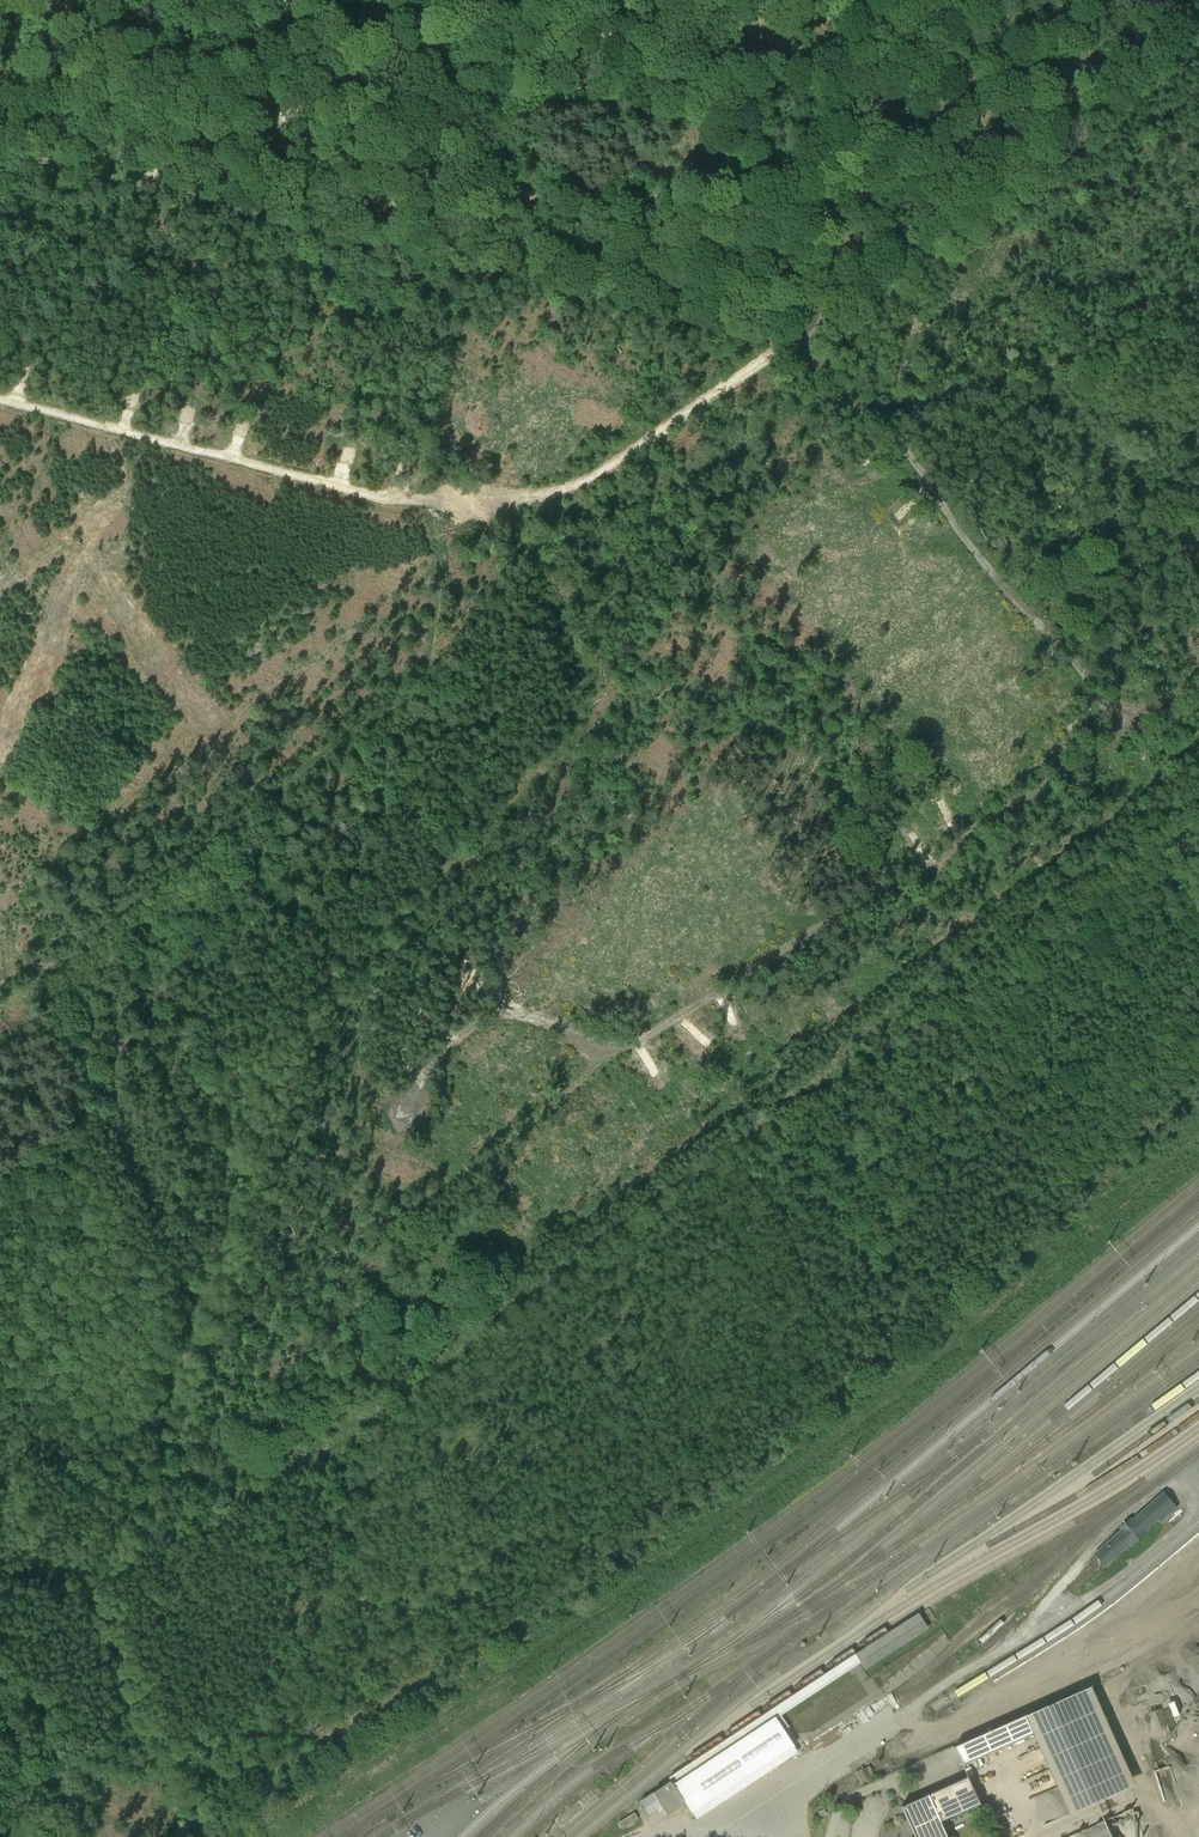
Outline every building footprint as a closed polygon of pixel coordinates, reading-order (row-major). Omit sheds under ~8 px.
[(182,416),(194,417),(195,407),(183,406),(182,416)] [(248,433),(249,421),(236,419),(234,432),(248,433)] [(470,469),(479,468),(478,458),(469,459),(470,469)] [(1093,1550),(1106,1565),(1178,1506),(1165,1490),(1093,1550)] [(893,1648),(929,1629),(922,1615),(843,1657),(848,1665),(862,1658),(861,1656),(875,1649),(875,1648),(885,1642),(887,1647),(891,1644),(893,1648)] [(1032,1738),(1070,1818),(1134,1790),(1090,1691),(1024,1719),(1032,1738)] [(670,1778),(696,1819),(798,1755),(776,1721),(772,1714),(670,1778)] [(1024,1719),(955,1750),(963,1769),(1032,1738),(1024,1719)] [(968,1780),(902,1810),(914,1836),(946,1836),(941,1826),(980,1807),(968,1780)] [(622,1827),(639,1819),(636,1812),(619,1820),(622,1827)]
